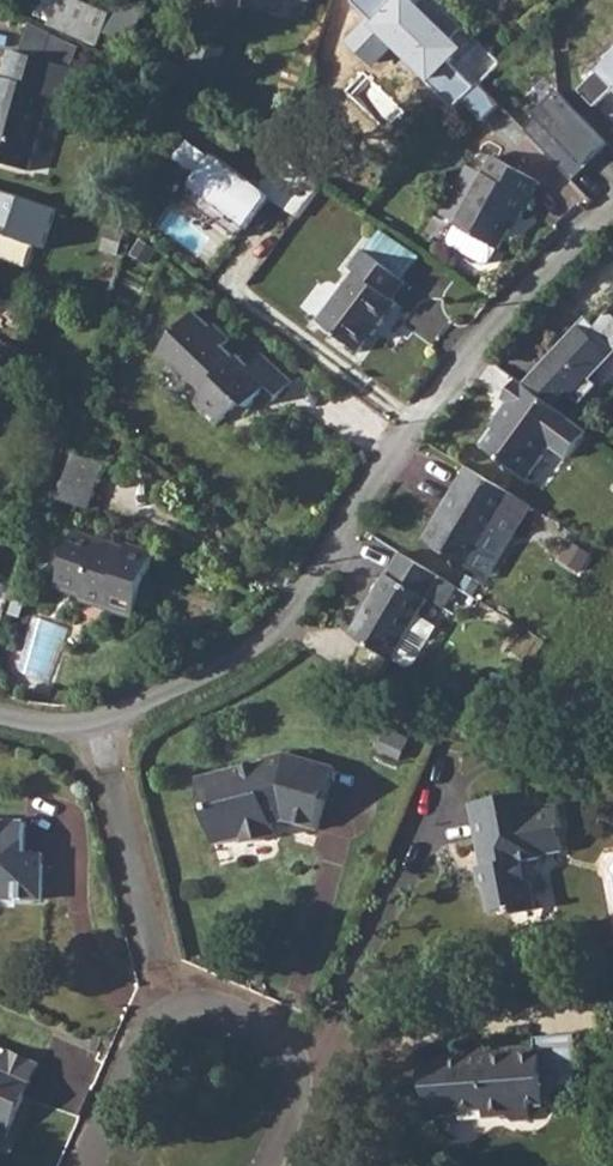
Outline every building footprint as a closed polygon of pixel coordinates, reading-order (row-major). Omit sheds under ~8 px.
[(79,0),(59,0),(50,23),(99,43),(104,34),(129,46),(145,8),(127,0),(116,0),(111,13),(111,14),(79,0)] [(0,81),(0,164),(29,171),(50,97),(69,103),(79,70),(13,52),(5,79),(1,77),(0,81)] [(580,90),(596,105),(612,90),(612,58),(580,90)] [(538,117),(524,131),(571,181),(586,167),(584,165),(581,161),(588,155),(591,158),(607,143),(558,92),(535,115),(538,117)] [(251,227),(274,195),(217,153),(194,185),(251,227)] [(491,155),(452,224),(499,250),(515,221),(518,222),(539,183),(491,155)] [(49,246),(63,209),(0,186),(0,251),(32,263),(39,242),(49,246)] [(400,276),(362,248),(348,265),(356,271),(319,320),(360,350),(396,303),(392,298),(405,280),(400,276)] [(586,334),(577,324),(552,346),(556,351),(540,367),(562,390),(574,403),(592,385),(584,377),(612,349),(612,309),(586,334)] [(174,333),(155,354),(171,370),(174,368),(201,393),(191,404),(215,427),(239,403),(247,410),(262,394),(272,403),(291,383),(260,355),(249,366),(238,356),(235,358),(224,348),(232,340),(215,325),(211,329),(194,314),(178,331),(180,332),(177,335),(174,333)] [(585,428),(515,376),(501,395),(507,400),(497,413),(501,417),(481,443),(525,475),(549,443),(565,455),(585,428)] [(76,456),(61,501),(89,509),(103,466),(76,456)] [(513,494),(463,464),(419,538),(465,565),(487,528),(491,531),(514,494),(513,494)] [(78,602),(105,610),(110,596),(137,604),(154,553),(128,544),(127,550),(124,559),(107,553),(111,544),(75,533),(56,588),(80,596),(78,602)] [(455,587),(400,553),(350,636),(392,661),(393,659),(407,667),(413,665),(435,629),(418,618),(433,591),(448,599),(455,587)] [(278,836),(276,826),(274,820),(288,816),(290,822),(305,827),(312,799),(307,795),(319,759),(292,751),(269,757),(269,762),(201,779),(218,844),(245,838),(246,843),(278,836)] [(312,799),(305,827),(323,832),(333,800),(322,796),(333,763),(319,759),(307,795),(312,799)] [(528,791),(470,805),(478,845),(480,845),(484,864),(478,866),(481,883),(486,888),(491,909),(511,904),(513,909),(538,903),(531,874),(525,875),(521,858),(540,853),(539,850),(562,845),(557,824),(561,823),(556,800),(532,806),(528,791)] [(0,822),(0,898),(46,898),(47,854),(28,854),(27,823),(0,822)] [(435,1079),(430,1084),(430,1101),(437,1104),(438,1122),(465,1120),(465,1113),(491,1112),(493,1124),(514,1123),(519,1128),(537,1127),(537,1111),(563,1110),(563,1096),(574,1095),(581,1079),(578,1037),(539,1039),(540,1055),(469,1058),(470,1066),(435,1068),(435,1079)] [(1,1144),(37,1065),(0,1049),(0,1143),(1,1144)]
